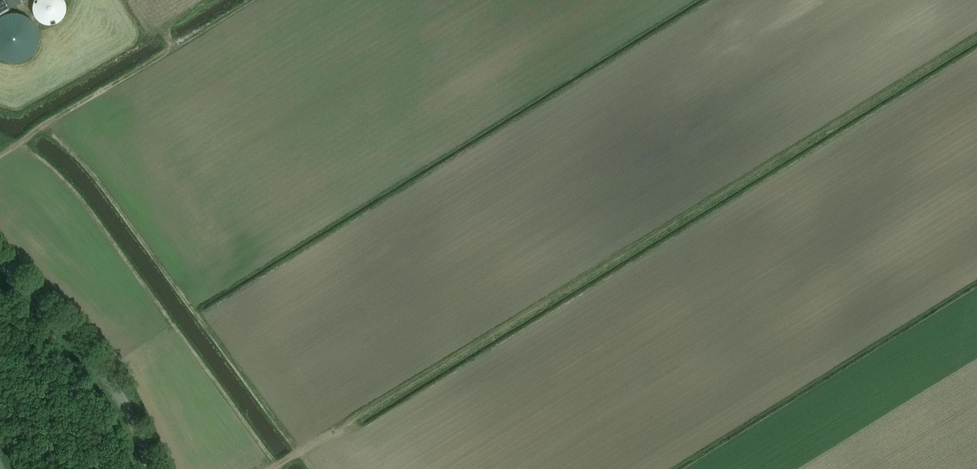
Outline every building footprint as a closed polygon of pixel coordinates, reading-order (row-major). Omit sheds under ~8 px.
[(10,10),(28,0),(0,0),(0,15),(10,10)] [(35,0),(34,2),(33,4),(33,6),(33,9),(33,11),(33,13),(34,15),(35,17),(36,19),(38,20),(39,22),(41,23),(43,24),(45,24),(47,25),(49,25),(51,25),(54,25),(56,24),(58,23),(59,22),(61,21),(63,19),(64,18),(65,16),(66,14),(66,12),(67,10),(67,8),(67,5),(66,3),(65,1),(65,0),(35,0)] [(1,60),(4,62),(7,63),(9,63),(12,64),(15,64),(18,63),(20,63),(23,62),(25,61),(27,60),(29,59),(31,57),(32,55),(34,53),(36,51),(37,48),(38,46),(38,43),(39,40),(39,37),(39,34),(38,31),(37,28),(36,26),(34,23),(33,21),(31,20),(29,18),(27,17),(25,16),(23,15),(20,14),(18,13),(15,13),(13,13),(10,13),(7,14),(4,15),(1,16),(0,17),(0,60),(1,60)]
